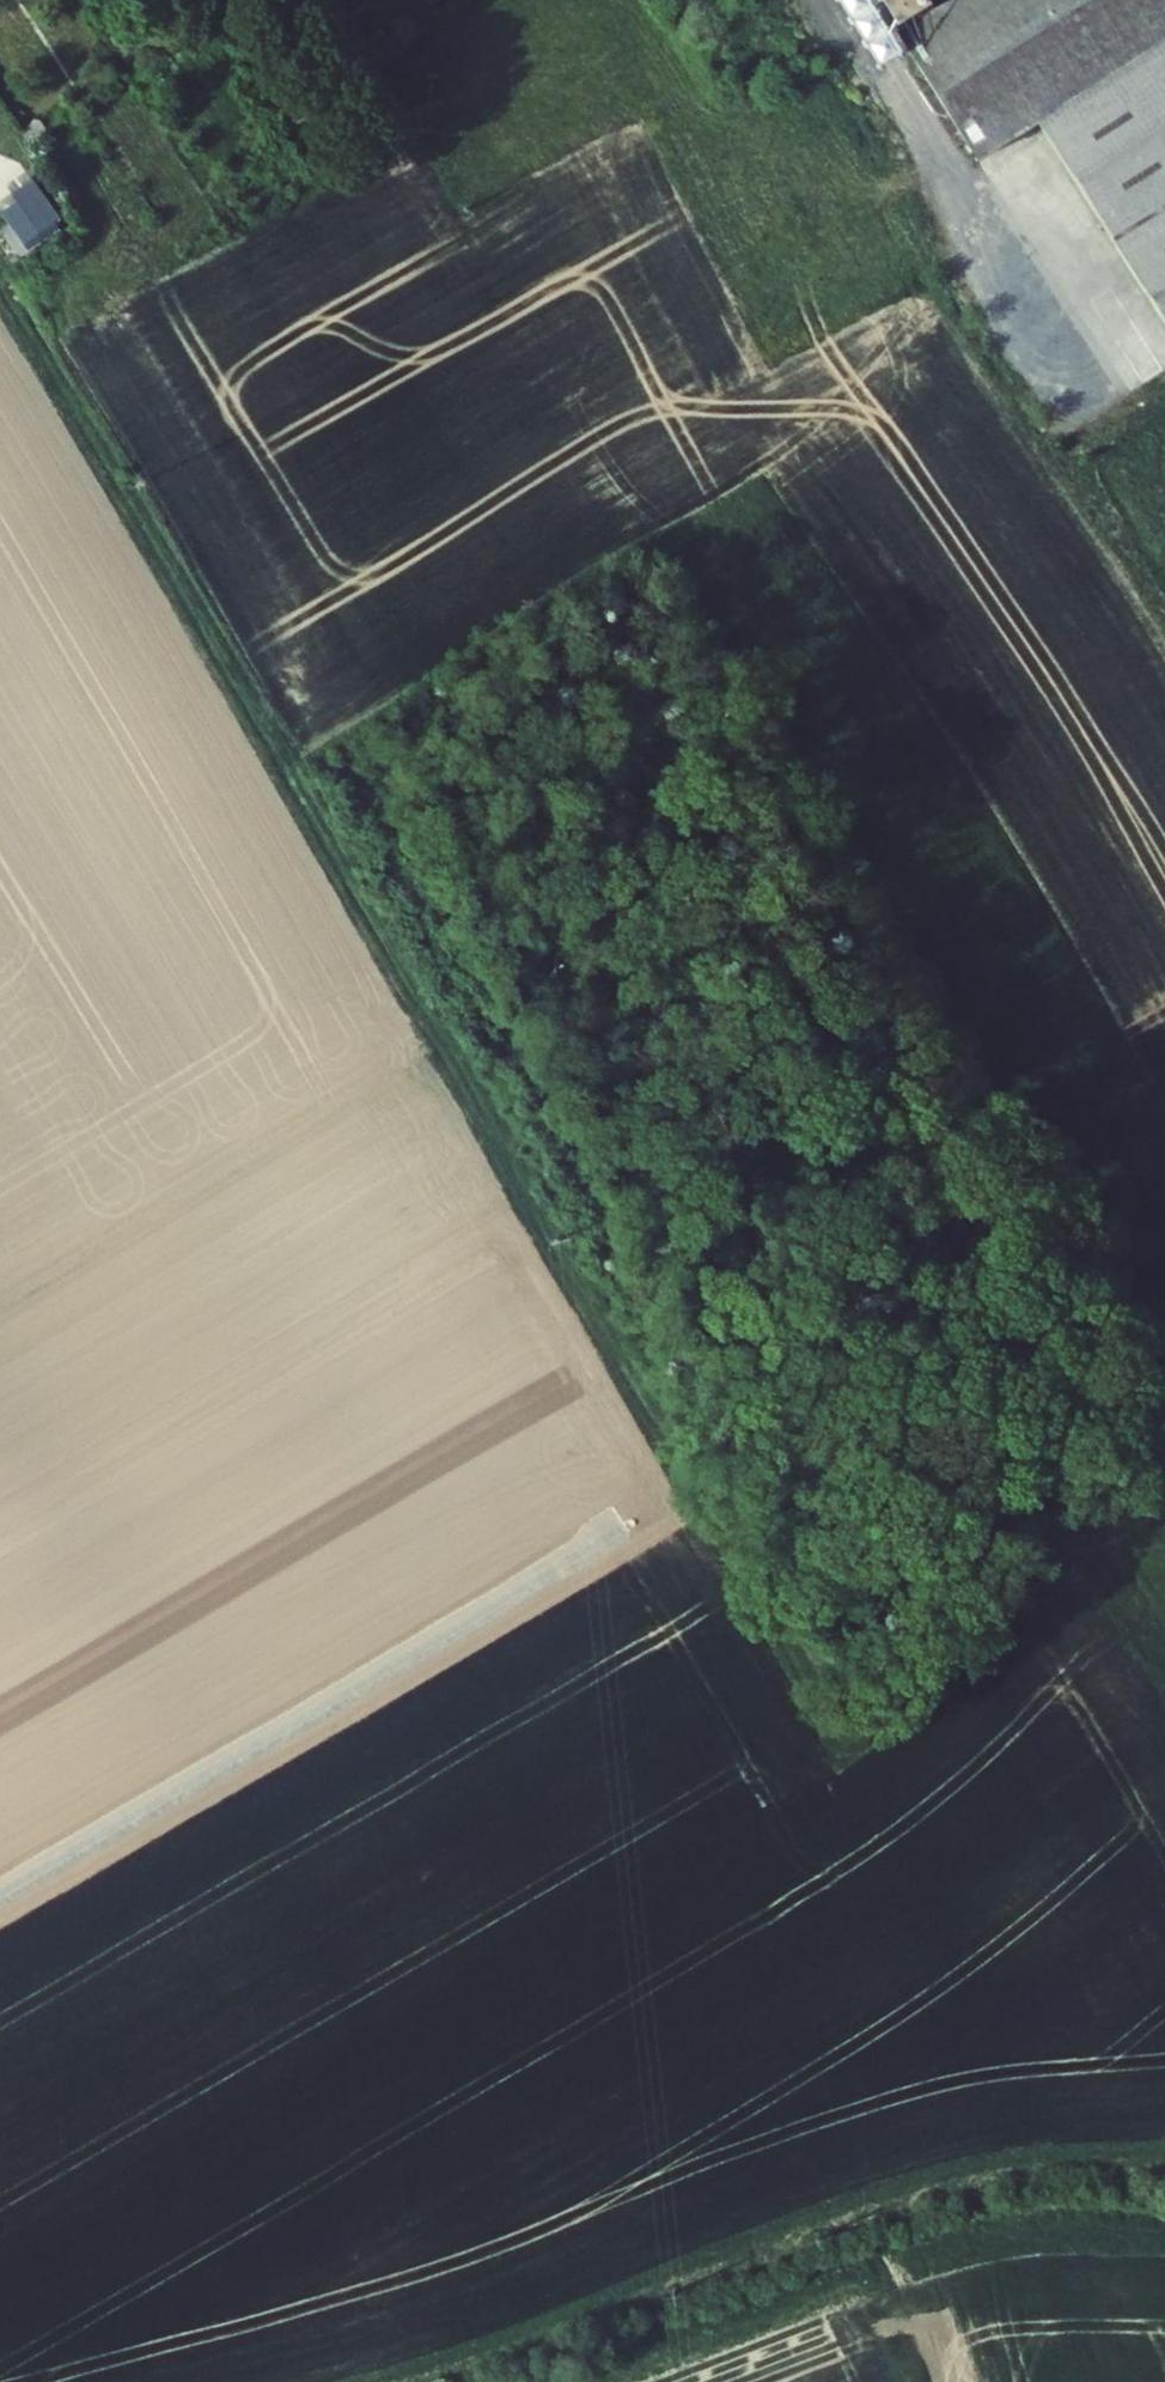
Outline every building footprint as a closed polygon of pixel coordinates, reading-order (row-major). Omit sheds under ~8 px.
[(670,10),(687,0),(664,0),(670,10)] [(938,12),(930,0),(865,0),(964,176),(1041,129),(1162,330),(1164,328),(1164,0),(957,0),(938,12)] [(8,262),(65,233),(49,203),(0,228),(0,245),(8,262)]
